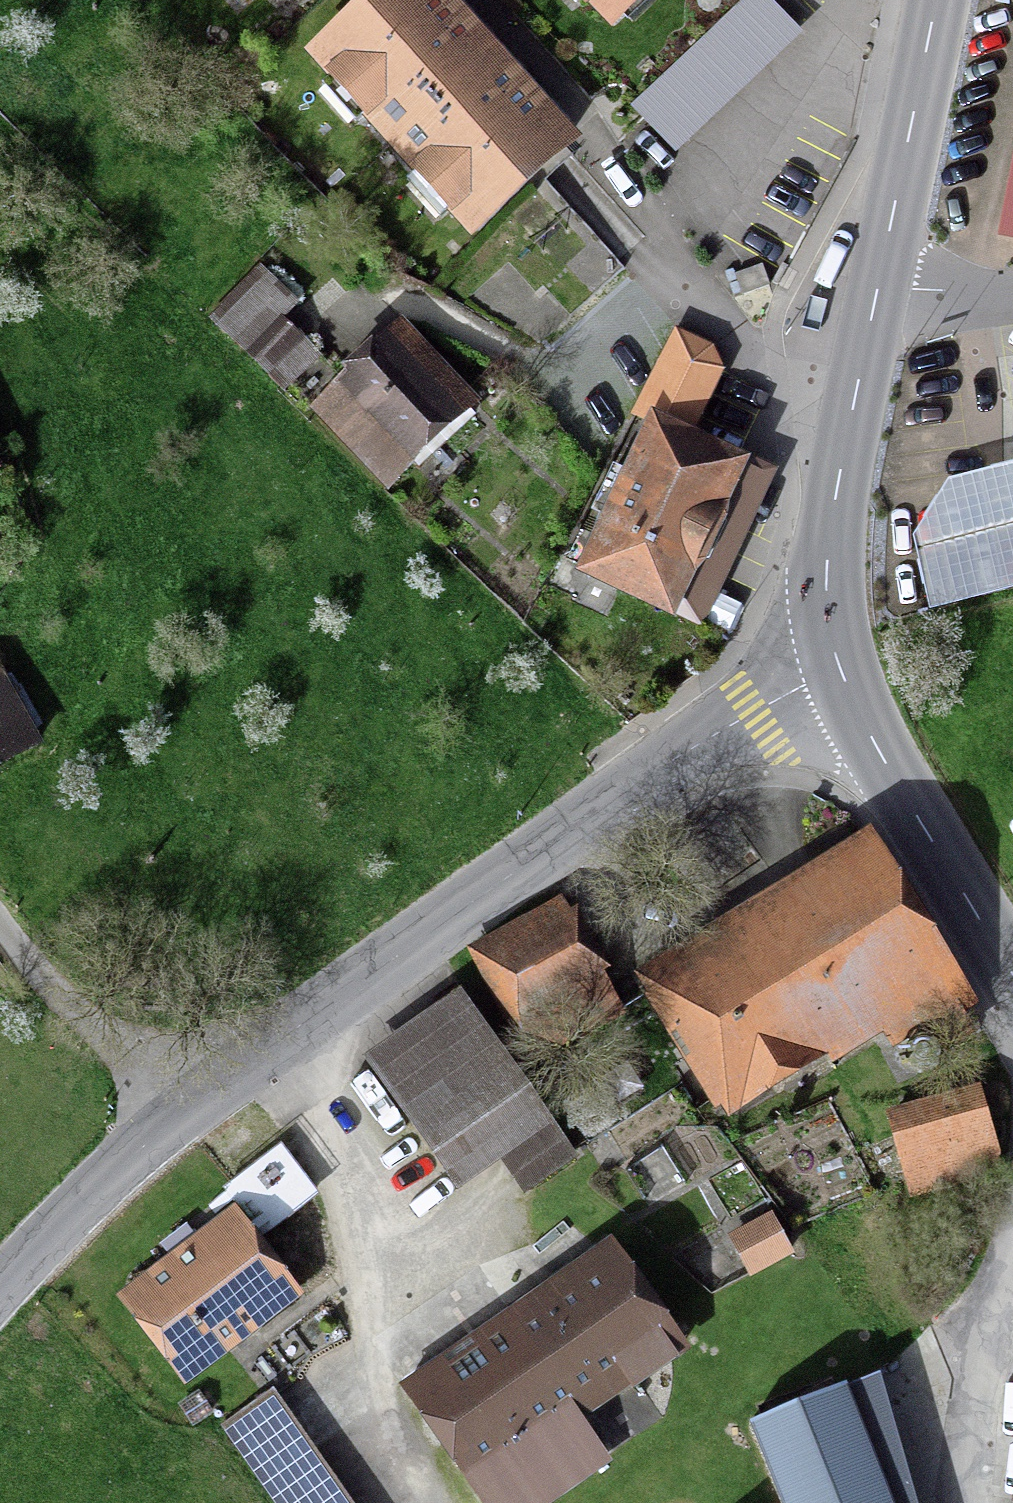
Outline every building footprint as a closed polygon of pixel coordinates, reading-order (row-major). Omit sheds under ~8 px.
[(242,19),(262,0),(224,0),(242,19)] [(564,148),(438,0),(377,0),(322,47),(473,225),(564,148)] [(639,0),(622,0),(631,8),(639,0)] [(764,265),(738,274),(745,296),(771,286),(764,265)] [(328,341),(270,281),(227,322),(285,382),(328,341)] [(474,413),(400,333),(324,404),(398,483),(474,413)] [(720,355),(675,334),(638,413),(657,422),(589,567),(675,607),(742,464),(683,436),(720,355)] [(58,727),(18,644),(0,652),(0,755),(58,727)] [(657,977),(739,1113),(892,1022),(902,1038),(961,1003),(869,851),(657,977)] [(559,912),(477,957),(528,1050),(610,1005),(559,912)] [(464,998),(381,1059),(469,1179),(514,1146),(540,1181),(578,1153),(464,998)] [(1001,1066),(905,1091),(924,1163),(1012,1140),(1012,1111),(1001,1066)] [(284,1152),(229,1194),(261,1235),(316,1193),(284,1152)] [(817,1244),(790,1190),(702,1239),(729,1294),(817,1244)] [(301,1289),(261,1235),(229,1194),(121,1273),(194,1370),(301,1289)] [(698,1332),(641,1245),(425,1386),(502,1502),(546,1502),(630,1448),(597,1398),(698,1332)] [(870,1363),(761,1404),(802,1502),(925,1502),(870,1363)] [(226,1418),(282,1502),(343,1502),(268,1390),(226,1418)]
